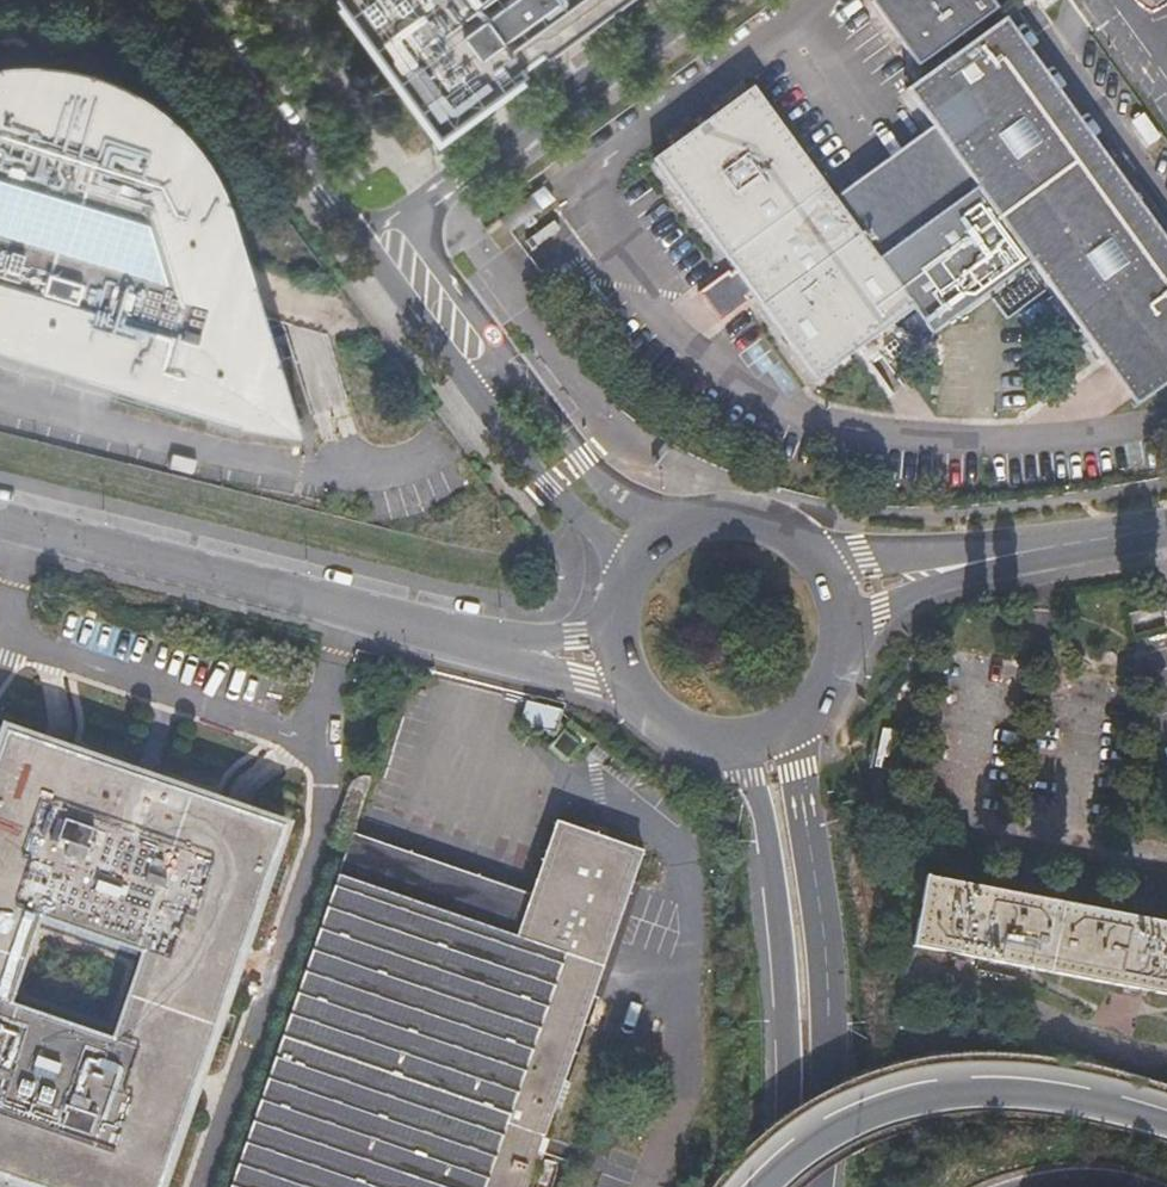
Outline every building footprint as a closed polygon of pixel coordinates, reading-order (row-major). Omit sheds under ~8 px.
[(434,131),(522,67),(517,61),(537,46),(542,52),(614,0),(338,0),(434,131)] [(981,22),(1001,7),(996,0),(876,0),(922,64),(932,57),(981,22)] [(918,308),(936,332),(1030,263),(1100,360),(1137,333),(1166,374),(1166,241),(1008,17),(988,32),(939,67),(906,91),(954,155),(962,166),(866,237),(858,225),(758,87),(684,141),(844,362),(918,308)] [(988,32),(981,22),(932,57),(939,67),(988,32)] [(200,259),(246,265),(227,203),(215,177),(203,157),(188,137),(169,118),(152,104),(135,93),(121,86),(108,80),(83,71),(62,67),(38,64),(8,65),(0,66),(0,346),(240,416),(256,355),(274,353),(261,314),(194,306),(198,281),(200,259)] [(844,362),(684,141),(659,159),(737,268),(704,291),(727,322),(760,299),(819,380),(844,362)] [(954,155),(858,225),(866,237),(962,166),(954,155)] [(504,217),(516,233),(547,210),(535,194),(504,217)] [(256,296),(246,265),(200,259),(198,281),(194,306),(261,314),(256,296)] [(1166,384),(1166,374),(1137,333),(1100,360),(1134,408),(1166,384)] [(303,433),(274,353),(256,355),(240,416),(303,433)] [(555,711),(521,703),(516,724),(549,733),(555,711)] [(292,821),(226,798),(58,740),(1,720),(0,724),(0,1181),(17,1186),(166,1186),(292,821)] [(565,723),(556,734),(573,749),(582,738),(565,723)] [(637,851),(558,823),(534,890),(517,936),(338,874),(337,873),(228,1186),(523,1186),(637,851)] [(517,936),(534,890),(354,828),(338,874),(517,936)] [(1166,1003),(1166,929),(929,884),(912,958),(1166,1003)]
